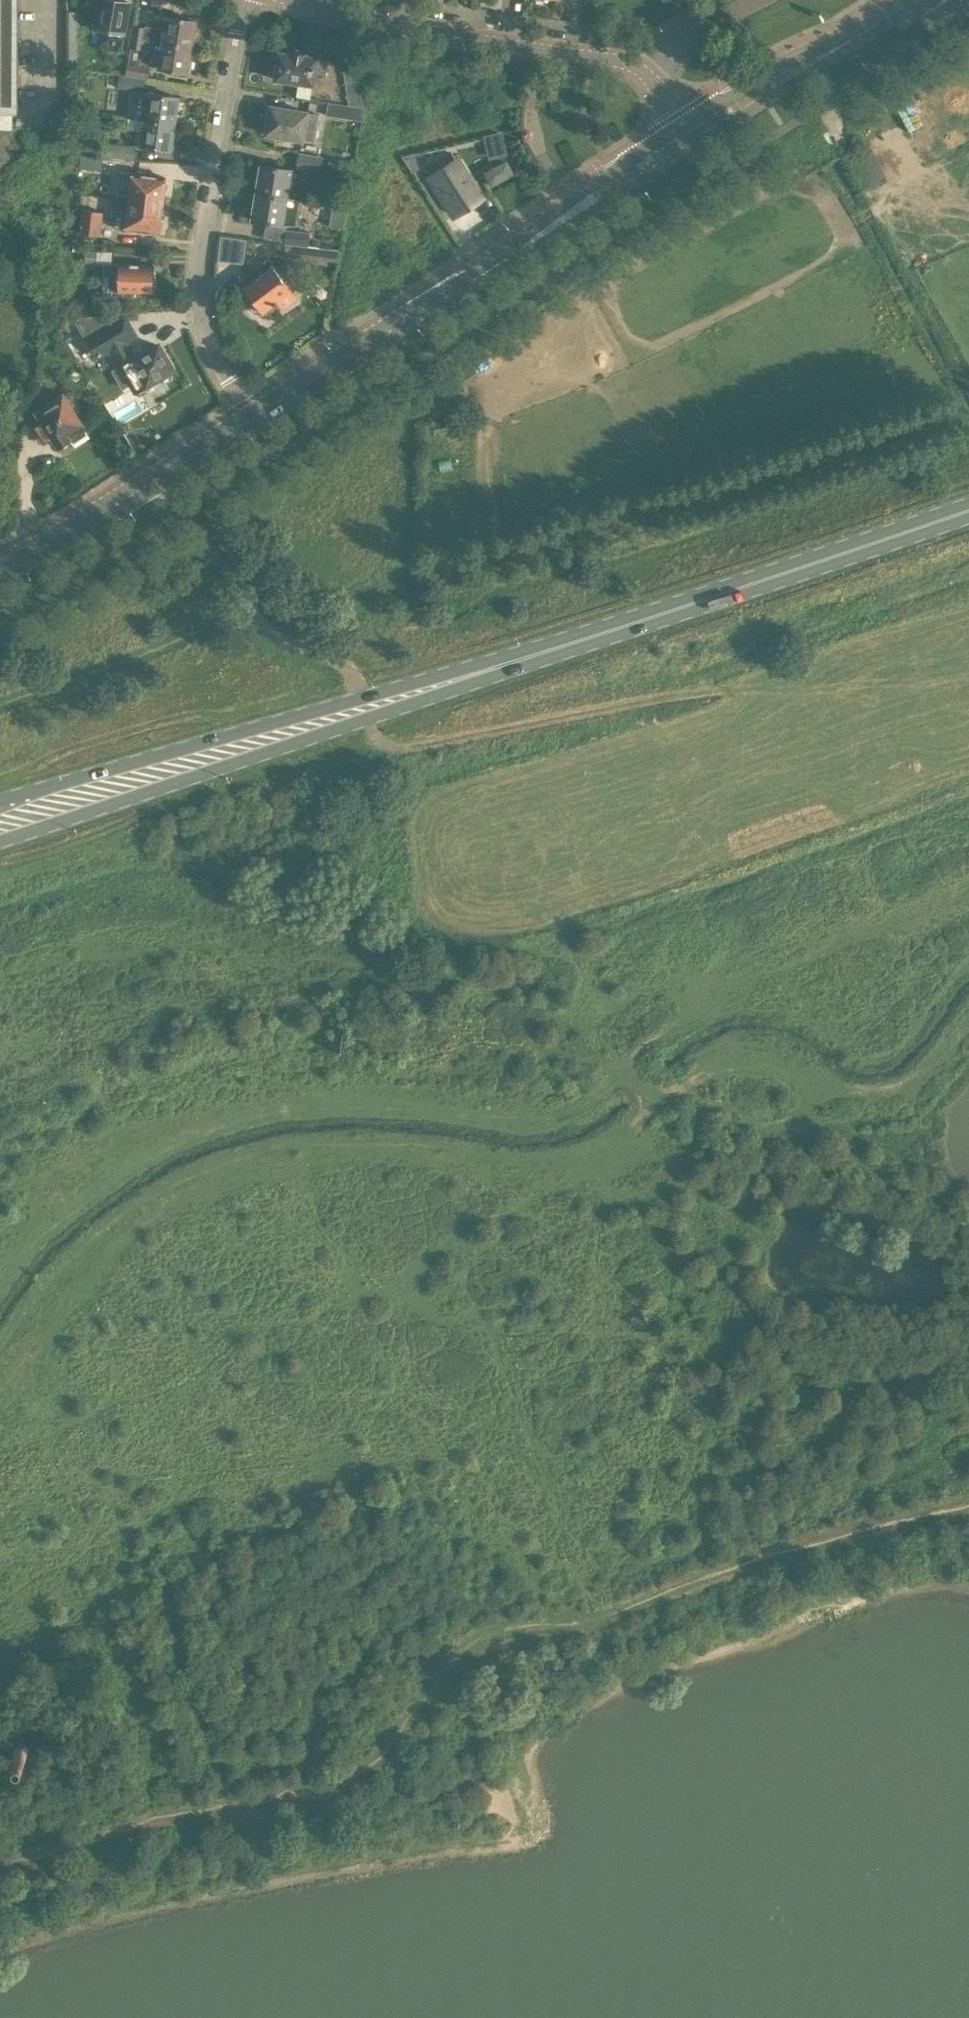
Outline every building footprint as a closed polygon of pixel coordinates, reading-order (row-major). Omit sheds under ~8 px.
[(16,113),(17,0),(0,0),(0,113),(16,113)] [(120,50),(124,32),(124,33),(130,2),(117,0),(100,0),(95,28),(110,30),(107,48),(120,50)] [(144,39),(162,42),(191,47),(196,21),(167,16),(165,29),(145,26),(145,28),(135,26),(130,48),(142,50),(144,39)] [(191,47),(162,42),(158,68),(187,73),(191,73),(193,60),(189,59),(191,47)] [(275,76),(275,79),(313,85),(314,75),(325,77),(328,60),(306,57),(306,53),(291,50),(291,54),(279,52),(277,65),(274,64),(273,75),(275,76)] [(126,63),(124,75),(146,78),(146,79),(148,79),(150,66),(126,63)] [(342,71),(349,105),(365,107),(363,99),(362,100),(358,80),(360,79),(358,68),(342,71)] [(146,78),(124,75),(121,89),(132,91),(143,92),(146,79),(146,78)] [(179,97),(143,92),(132,91),(129,117),(143,119),(175,123),(177,110),(179,110),(180,101),(178,100),(179,97)] [(363,121),(365,107),(349,105),(328,101),(325,115),(363,121)] [(266,134),(302,140),(309,141),(314,113),(270,106),(266,134)] [(175,123),(143,119),(140,145),(172,150),(172,146),(174,146),(176,137),(173,136),(175,123)] [(505,153),(501,133),(487,136),(492,156),(505,153)] [(103,157),(135,160),(135,146),(102,143),(101,156),(101,157),(103,157)] [(850,157),(866,190),(887,180),(870,147),(850,157)] [(296,167),(320,171),(322,156),(298,152),(296,167)] [(102,170),(103,157),(101,157),(101,156),(81,154),(80,168),(102,170)] [(453,158),(426,176),(451,214),(478,196),(453,158)] [(485,173),(492,184),(512,173),(506,162),(485,173)] [(261,164),(256,192),(286,197),(291,169),(261,164)] [(129,195),(128,201),(162,205),(164,191),(167,190),(167,183),(165,181),(166,177),(131,173),(121,171),(119,183),(114,183),(113,193),(129,195)] [(286,197),(256,192),(252,220),(291,226),(295,198),(286,197)] [(162,205),(128,201),(128,207),(112,205),(111,215),(115,216),(114,228),(159,233),(159,229),(162,228),(163,221),(160,219),(162,205)] [(78,233),(100,236),(103,212),(82,209),(78,233)] [(287,229),(285,242),(308,245),(310,231),(287,229)] [(224,236),(221,259),(241,261),(244,239),(224,236)] [(308,245),(285,242),(284,255),(317,259),(319,246),(308,245)] [(83,263),(96,263),(95,248),(83,248),(83,263)] [(100,277),(103,276),(103,296),(135,297),(135,292),(152,292),(152,289),(156,288),(156,279),(153,277),(153,265),(100,263),(100,277)] [(261,309),(263,312),(277,302),(282,309),(296,299),(291,292),(301,285),(285,265),(272,266),(272,267),(245,288),(253,298),(252,300),(251,301),(251,302),(250,304),(250,306),(251,308),(253,309),(255,310),(257,311),(261,309)] [(92,317),(107,342),(129,329),(120,313),(92,317)] [(129,351),(117,358),(121,366),(113,371),(123,387),(131,383),(136,390),(156,378),(157,380),(158,379),(164,383),(172,378),(172,371),(173,370),(158,345),(147,352),(145,349),(132,357),(129,351)] [(17,428),(37,415),(42,423),(37,427),(45,440),(50,436),(58,448),(70,440),(73,444),(88,434),(82,425),(83,425),(72,407),(73,404),(69,399),(66,398),(63,393),(47,404),(34,383),(19,399),(17,428)]
